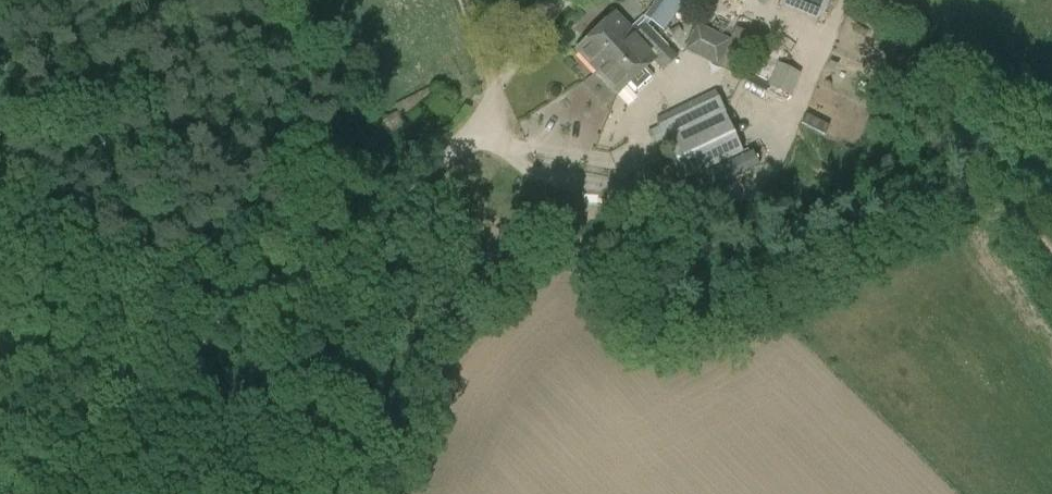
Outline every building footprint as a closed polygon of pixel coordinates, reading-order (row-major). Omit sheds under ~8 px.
[(646,16),(661,28),(677,7),(667,0),(658,0),(646,16)] [(825,0),(775,0),(773,7),(817,23),(825,0)] [(582,56),(597,72),(618,94),(628,85),(635,93),(639,93),(653,80),(653,76),(646,68),(656,58),(659,55),(667,48),(646,26),(635,36),(614,14),(576,49),(582,56)] [(705,62),(716,67),(719,62),(728,42),(696,27),(684,52),(705,62)] [(758,40),(735,30),(717,68),(738,77),(745,60),(748,61),(758,40)] [(777,67),(769,84),(789,94),(797,76),(777,67)] [(377,122),(384,136),(405,127),(406,128),(446,109),(435,85),(395,105),(399,113),(377,122)] [(673,156),(684,180),(740,154),(714,93),(658,119),(674,156),(673,156)]
